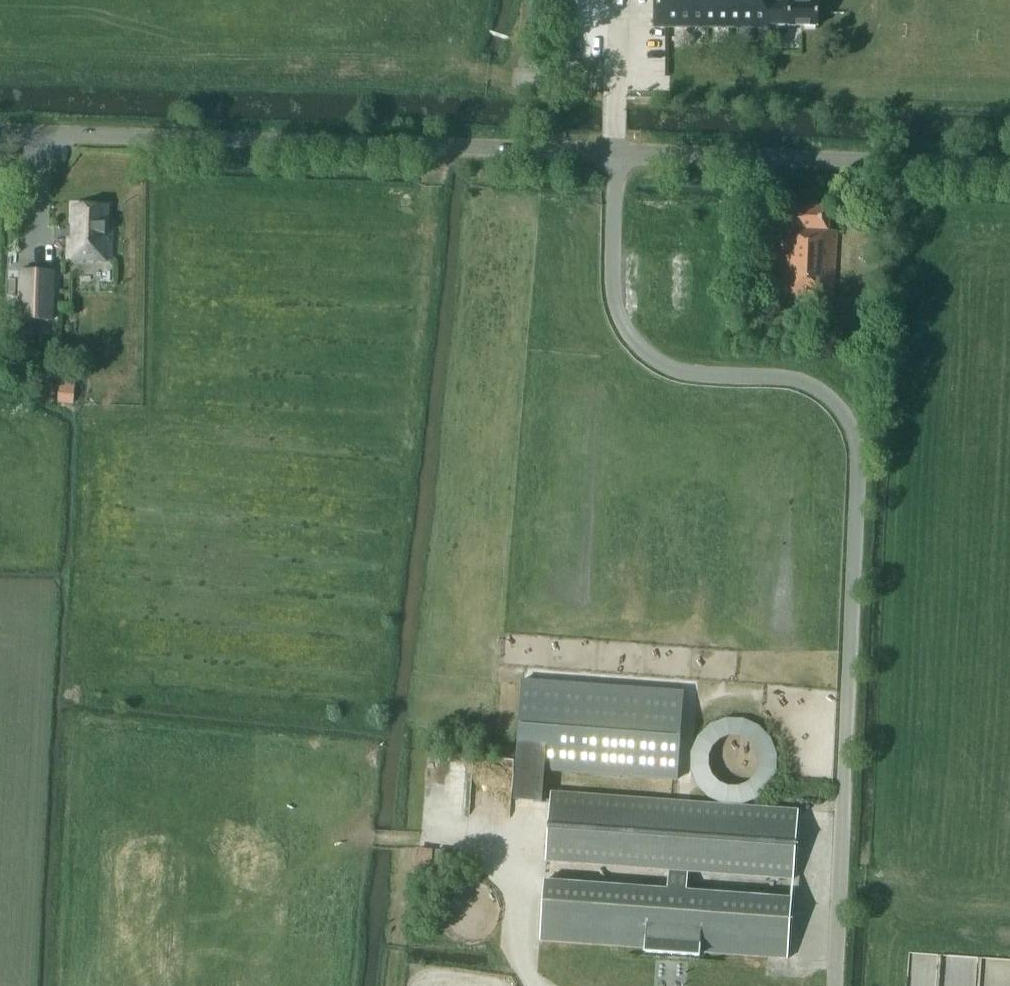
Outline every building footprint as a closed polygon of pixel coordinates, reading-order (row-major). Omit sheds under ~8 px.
[(654,27),(770,28),(770,24),(789,24),(789,26),(819,27),(819,0),(654,0),(654,27)] [(541,29),(540,3),(527,3),(528,29),(541,29)] [(108,206),(74,205),(73,227),(79,227),(78,238),(69,238),(68,259),(111,260),(112,226),(107,226),(108,206)] [(832,297),(836,232),(827,231),(829,209),(791,207),(789,230),(782,229),(778,292),(794,293),(794,297),(828,299),(832,300),(832,297)] [(20,319),(52,320),(54,272),(22,271),(20,319)] [(69,312),(70,305),(60,303),(59,310),(69,312)] [(60,387),(59,399),(58,402),(73,403),(73,402),(74,388),(60,387)] [(542,802),(544,770),(677,780),(684,692),(523,680),(519,737),(514,800),(542,802)] [(793,877),(798,809),(550,790),(545,859),(668,868),(667,888),(544,878),(539,938),(645,946),(644,950),(699,955),(699,950),(787,957),(792,897),(686,889),(688,870),(793,877)] [(434,875),(434,851),(418,850),(418,875),(434,875)]
